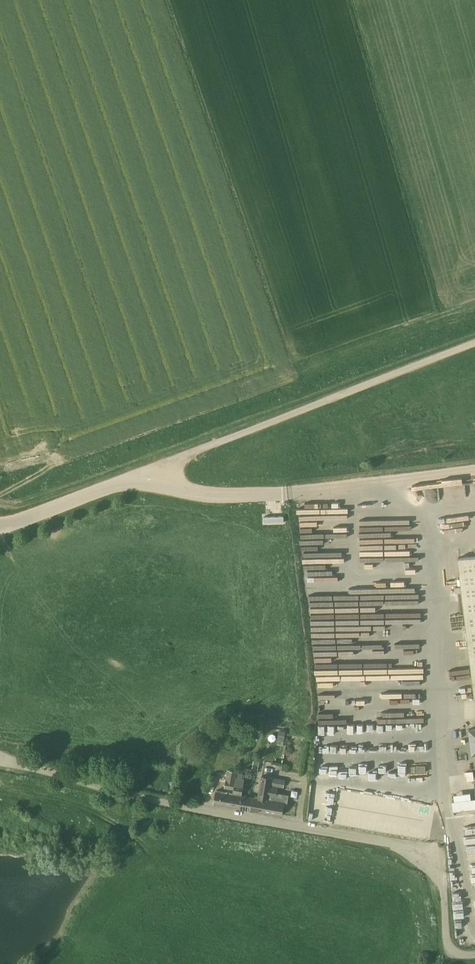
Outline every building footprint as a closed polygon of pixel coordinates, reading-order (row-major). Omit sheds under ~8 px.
[(334,544),(335,554),(349,554),(349,544),(334,544)] [(458,557),(474,697),(474,555),(458,557)] [(390,720),(424,720),(424,710),(390,710),(390,720)] [(411,773),(426,772),(425,765),(411,766),(411,773)] [(233,789),(236,770),(227,769),(224,787),(233,789)] [(248,809),(250,796),(242,795),(246,771),(237,770),(237,771),(236,770),(233,789),(233,793),(231,806),(248,809)] [(265,812),(271,776),(261,775),(258,794),(255,794),(255,797),(250,796),(248,809),(265,812)] [(271,776),(265,812),(282,815),(284,806),(287,806),(289,794),(277,792),(278,787),(284,788),(285,779),(273,777),(272,785),(271,785),(272,777),(271,776)] [(231,806),(233,793),(216,790),(214,803),(231,806)]
